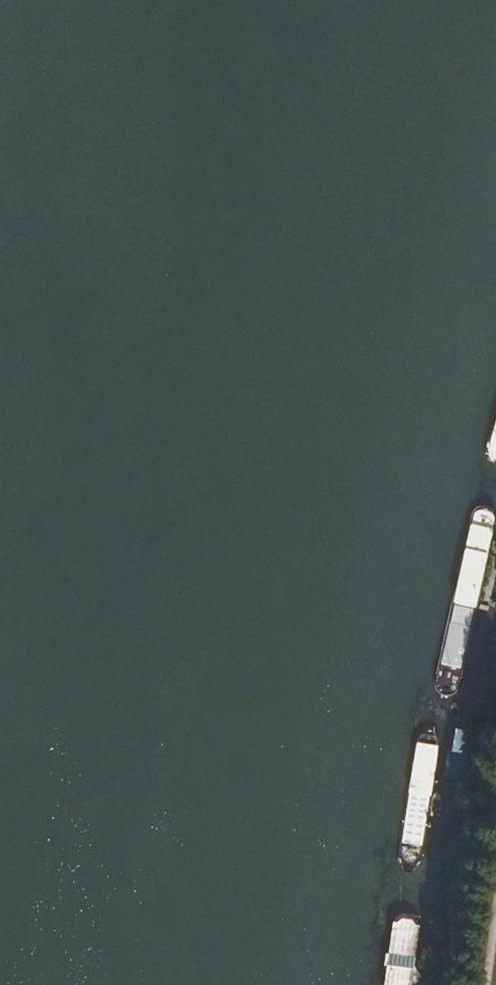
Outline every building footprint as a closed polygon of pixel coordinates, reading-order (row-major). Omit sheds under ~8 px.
[(493,431),(489,440),(486,451),(487,459),(494,466),(495,466),(495,420),(493,431)] [(444,695),(450,695),(455,693),(458,690),(495,521),(495,512),(493,508),(488,506),(482,505),(477,507),(473,510),(472,514),(435,683),(436,689),(439,693),(442,694),(444,695)] [(425,728),(423,730),(419,736),(416,744),(398,852),(399,860),(403,868),(407,873),(414,868),(420,861),(423,853),(424,848),(440,742),(440,735),(438,731),(433,728),(428,727),(425,728)] [(394,920),(393,923),(385,984),(411,984),(419,925),(419,921),(416,918),(409,914),(403,914),(398,916),(394,920)]
